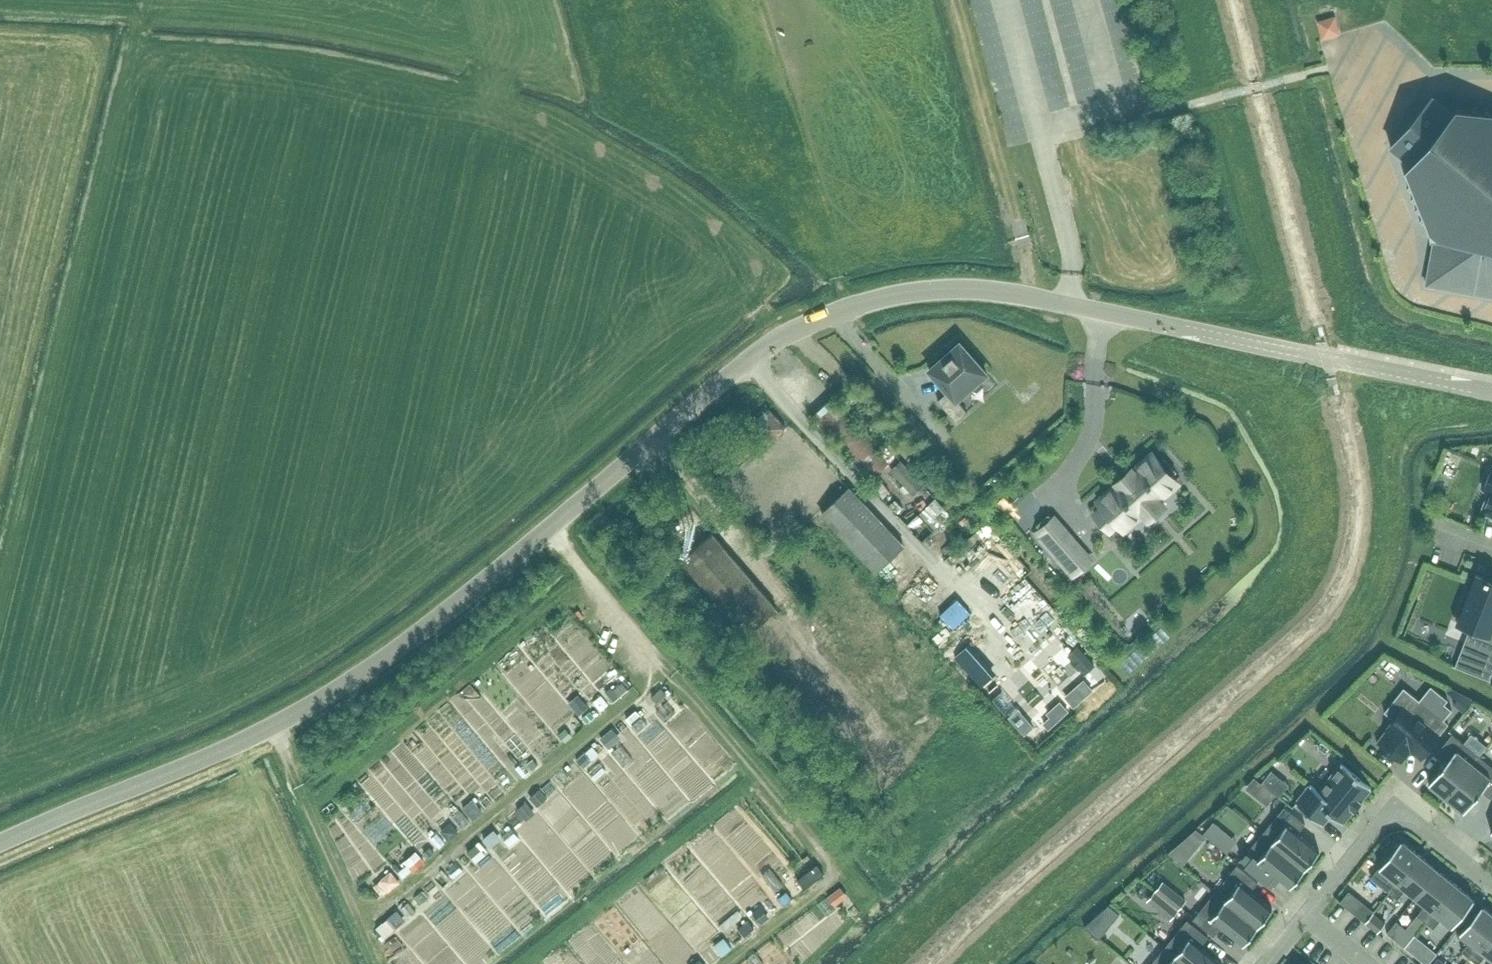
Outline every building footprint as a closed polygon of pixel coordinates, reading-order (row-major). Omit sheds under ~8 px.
[(1360,7),(1317,19),(1322,37),(1364,25),(1360,7)] [(1077,78),(1068,82),(1074,94),(1091,85),(1081,65),(1073,69),(1077,78)] [(1410,196),(1419,202),(1415,207),(1423,214),(1419,219),(1428,227),(1432,237),(1433,238),(1425,284),(1491,295),(1491,113),(1485,107),(1481,112),(1472,105),(1468,110),(1455,108),(1452,112),(1431,95),(1389,145),(1410,162),(1406,166),(1410,178),(1406,184),(1414,190),(1410,196)] [(1010,102),(999,108),(1005,120),(1016,113),(1010,102)] [(959,341),(928,368),(948,391),(937,400),(955,421),(967,411),(956,399),(986,372),(959,341)] [(810,419),(869,480),(892,459),(832,396),(810,419)] [(926,436),(917,445),(927,455),(936,447),(926,436)] [(1171,474),(1175,470),(1163,457),(1159,460),(1152,452),(1132,469),(1131,468),(1115,482),(1116,483),(1097,500),(1102,507),(1094,514),(1108,530),(1116,523),(1122,529),(1141,512),(1147,519),(1164,505),(1158,499),(1177,481),(1171,474)] [(890,468),(892,470),(903,482),(899,486),(904,492),(907,489),(912,493),(921,484),(916,479),(901,462),(899,460),(890,468)] [(1483,489),(1488,491),(1482,506),(1491,510),(1491,465),(1483,489)] [(822,512),(876,570),(903,545),(849,487),(822,512)] [(951,508),(949,512),(928,501),(914,531),(924,536),(927,530),(952,541),(958,527),(959,528),(966,514),(951,508)] [(968,548),(987,562),(1001,543),(981,529),(968,548)] [(746,634),(776,608),(711,533),(681,560),(746,634)] [(1090,560),(1068,535),(1052,549),(1073,574),(1090,560)] [(1475,573),(1456,621),(1489,634),(1491,626),(1491,579),(1475,573)] [(914,594),(922,600),(934,586),(926,580),(914,594)] [(896,608),(940,654),(953,641),(910,595),(896,608)] [(959,655),(964,649),(973,659),(986,647),(970,630),(951,647),(959,655)] [(1484,641),(1472,672),(1489,679),(1491,671),(1491,644),(1484,641)] [(1085,673),(1095,664),(1077,646),(1068,654),(1072,659),(1071,660),(1079,669),(1080,668),(1085,673)] [(1012,697),(985,669),(972,682),(999,709),(1012,697)] [(606,696),(618,705),(629,692),(617,682),(606,696)] [(1377,739),(1376,741),(1377,742),(1384,748),(1391,754),(1398,759),(1400,761),(1403,758),(1405,755),(1406,754),(1408,751),(1409,750),(1412,752),(1419,758),(1420,759),(1421,757),(1424,754),(1426,751),(1426,750),(1429,747),(1432,744),(1433,742),(1435,740),(1437,737),(1440,734),(1440,733),(1439,733),(1440,732),(1440,731),(1442,729),(1445,725),(1447,723),(1447,722),(1442,718),(1450,708),(1443,702),(1443,701),(1446,698),(1430,685),(1419,699),(1403,686),(1384,710),(1393,717),(1391,720),(1388,723),(1385,727),(1384,728),(1384,729),(1384,730),(1385,730),(1384,731),(1381,735),(1378,738),(1377,739)] [(633,731),(644,719),(636,712),(625,724),(633,731)] [(1055,723),(1049,716),(1042,722),(1048,729),(1055,723)] [(606,751),(624,746),(620,732),(602,737),(606,751)] [(1445,796),(1479,755),(1451,733),(1435,753),(1445,760),(1428,782),(1445,796)] [(424,754),(422,764),(436,767),(442,743),(420,738),(417,752),(424,754)] [(622,750),(613,757),(623,770),(632,763),(622,750)] [(579,762),(589,775),(603,763),(593,751),(579,762)] [(1479,755),(1445,796),(1463,810),(1481,789),(1490,797),(1491,795),(1491,766),(1479,755)] [(1340,823),(1369,788),(1339,764),(1317,792),(1308,785),(1293,804),(1320,825),(1329,814),(1340,823)] [(1270,769),(1260,781),(1277,795),(1288,782),(1270,769)] [(678,857),(664,869),(699,908),(714,896),(719,894),(711,872),(717,867),(717,866),(745,857),(744,853),(762,847),(754,837),(752,838),(747,821),(761,838),(786,830),(755,794),(748,797),(727,815),(736,824),(730,826),(734,838),(678,857)] [(475,804),(463,813),(472,826),(485,817),(475,804)] [(1296,832),(1304,822),(1284,806),(1261,833),(1304,868),(1318,850),(1296,832)] [(443,835),(446,844),(469,834),(459,810),(449,814),(456,829),(443,835)] [(494,850),(504,844),(496,830),(486,836),(494,850)] [(1290,885),(1304,868),(1261,833),(1239,860),(1260,877),(1268,867),(1290,885)] [(1388,891),(1419,854),(1400,839),(1378,866),(1389,874),(1381,885),(1388,891)] [(1415,895),(1437,868),(1419,854),(1388,891),(1397,898),(1405,888),(1415,895)] [(391,876),(407,881),(414,860),(397,855),(391,876)] [(799,884),(807,894),(826,879),(811,860),(800,869),(807,878),(799,884)] [(1249,890),(1257,880),(1236,864),(1222,881),(1232,889),(1224,898),(1257,926),(1271,908),(1249,890)] [(1424,920),(1455,883),(1437,868),(1415,895),(1425,903),(1416,914),(1424,920)] [(757,880),(784,913),(796,903),(769,870),(757,880)] [(1154,873),(1146,883),(1155,891),(1164,880),(1154,873)] [(1452,925),(1474,898),(1455,883),(1424,920),(1433,927),(1441,917),(1452,925)] [(822,904),(832,916),(850,901),(840,890),(822,904)] [(1257,926),(1224,898),(1215,890),(1192,918),(1213,935),(1221,925),(1243,943),(1257,926)] [(1355,913),(1364,921),(1372,912),(1362,904),(1355,913)] [(1491,928),(1491,913),(1481,904),(1456,934),(1467,943),(1461,950),(1469,956),(1491,928)] [(395,933),(416,918),(409,909),(389,924),(395,933)] [(1364,921),(1364,922),(1376,932),(1385,921),(1372,911),(1372,912),(1364,921)] [(1207,935),(1187,919),(1164,946),(1186,963),(1221,963),(1199,945),(1207,935)] [(1389,927),(1385,931),(1403,946),(1413,934),(1405,928),(1395,920),(1389,927)] [(1469,956),(1477,963),(1486,953),(1491,958),(1491,928),(1469,956)] [(701,956),(706,963),(717,963),(734,953),(726,941),(701,956)] [(1416,956),(1426,963),(1436,952),(1426,944),(1416,956)] [(1164,946),(1150,963),(1186,963),(1164,946)] [(752,963),(785,963),(766,947),(752,963)] [(394,955),(397,963),(411,963),(406,951),(394,955)]
